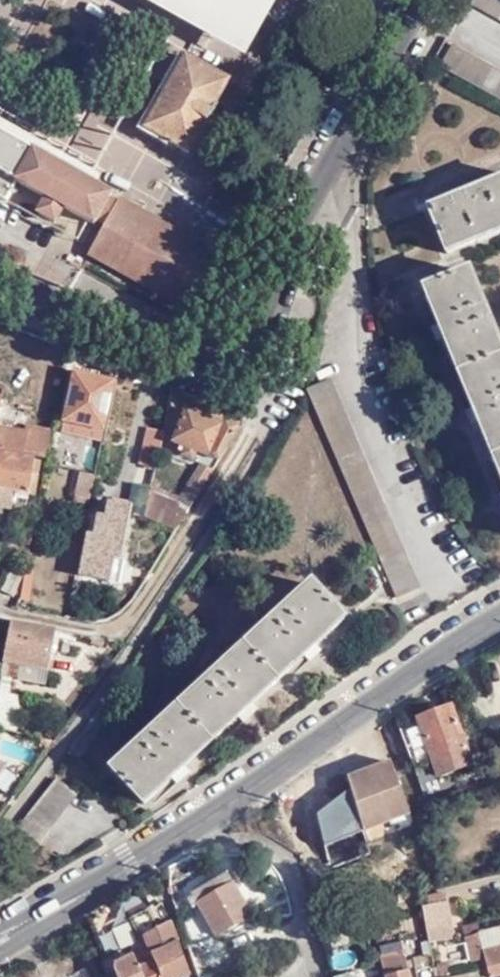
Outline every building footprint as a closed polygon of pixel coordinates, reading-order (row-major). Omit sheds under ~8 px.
[(180,11),(184,3),(196,10),(200,12),(205,12),(208,12),(211,12),(213,11),(216,10),(218,10),(221,8),(223,7),(225,5),(229,2),(230,0),(160,0),(180,11)] [(287,28),(293,0),(237,0),(287,28)] [(499,16),(499,0),(471,0),(499,16)] [(449,40),(436,62),(468,79),(499,97),(499,67),(489,61),(449,40)] [(227,79),(182,54),(143,127),(186,152),(227,79)] [(93,182),(98,173),(0,119),(0,131),(93,182)] [(93,182),(0,131),(0,197),(4,199),(14,180),(43,196),(35,212),(52,222),(61,206),(92,223),(94,221),(108,196),(110,192),(93,182)] [(425,204),(443,249),(499,225),(499,173),(459,190),(458,186),(443,192),(444,197),(425,204)] [(116,200),(102,225),(87,254),(178,303),(209,245),(118,196),(116,200)] [(116,200),(108,196),(94,221),(102,225),(116,200)] [(420,285),(499,479),(499,354),(465,267),(420,285)] [(74,371),(65,420),(101,427),(111,379),(74,371)] [(329,375),(304,385),(393,596),(419,585),(329,375)] [(174,528),(239,421),(223,415),(221,419),(185,406),(172,438),(181,441),(178,448),(186,451),(184,455),(191,457),(196,448),(205,451),(176,500),(150,484),(142,515),(174,528)] [(51,430),(28,426),(27,430),(0,425),(0,448),(45,457),(51,430)] [(144,445),(161,448),(161,446),(163,432),(148,428),(144,445)] [(27,491),(31,470),(36,470),(38,459),(0,451),(0,486),(27,491)] [(31,470),(27,491),(32,492),(36,470),(31,470)] [(90,499),(95,474),(80,471),(74,496),(90,499)] [(27,491),(0,486),(0,504),(2,505),(3,499),(24,502),(27,491)] [(118,555),(128,502),(107,498),(104,512),(96,511),(91,533),(87,532),(79,571),(107,577),(112,554),(118,555)] [(118,555),(112,554),(107,577),(118,579),(123,555),(118,555)] [(9,597),(21,574),(9,568),(0,585),(0,593),(9,597)] [(143,800),(341,615),(308,580),(110,765),(143,800)] [(49,655),(54,628),(9,620),(1,659),(47,667),(49,655)] [(14,730),(22,697),(0,692),(0,726),(14,730)] [(400,730),(415,767),(433,760),(438,774),(472,761),(450,703),(417,715),(418,717),(400,730)] [(348,772),(364,824),(409,808),(391,756),(348,772)] [(77,794),(56,775),(15,824),(36,841),(77,794)] [(190,889),(173,898),(178,914),(198,903),(217,935),(252,914),(227,872),(192,892),(190,889)] [(85,914),(90,925),(117,911),(111,898),(85,914)] [(423,904),(430,940),(453,936),(446,899),(423,904)] [(135,943),(130,945),(134,952),(116,961),(115,969),(118,976),(179,976),(190,971),(168,920),(158,925),(153,916),(159,913),(153,904),(129,917),(140,940),(135,943)] [(130,945),(135,943),(117,911),(90,925),(103,959),(130,945)] [(463,924),(466,933),(480,929),(478,921),(463,924)] [(488,963),(491,975),(499,973),(499,925),(480,929),(488,963)] [(480,929),(466,933),(471,960),(479,958),(481,965),(488,963),(480,929)] [(214,942),(201,948),(208,967),(223,960),(214,942)] [(381,952),(386,976),(410,976),(404,947),(381,952)]
